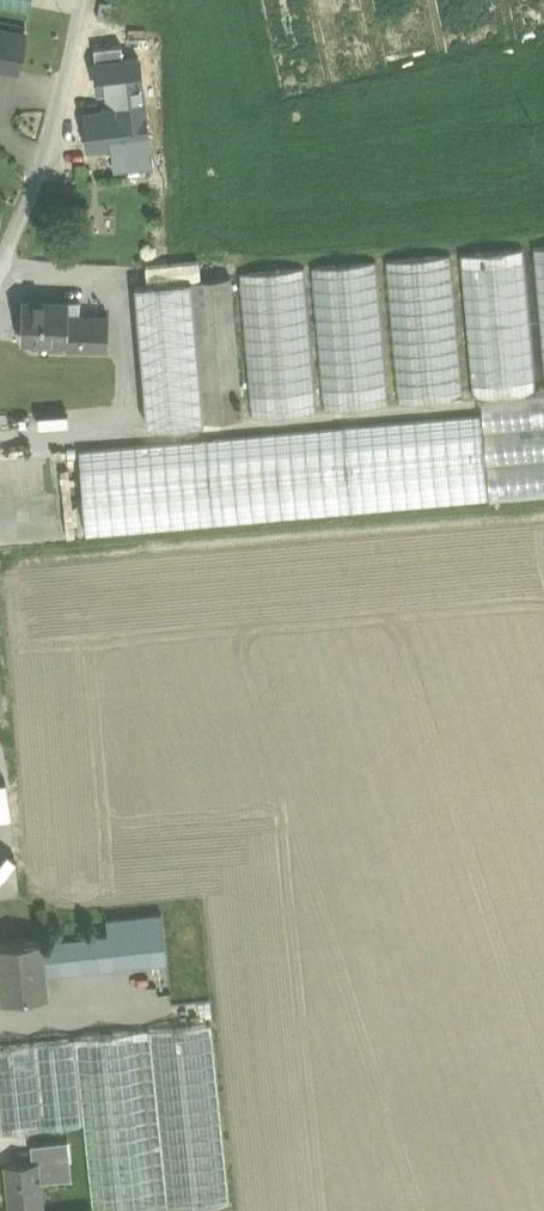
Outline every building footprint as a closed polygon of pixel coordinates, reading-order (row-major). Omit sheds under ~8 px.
[(24,10),(26,0),(0,0),(0,4),(24,10)] [(332,84),(374,76),(358,0),(314,0),(332,84)] [(385,61),(439,50),(429,0),(373,0),(385,61)] [(0,27),(0,65),(17,69),(25,31),(0,27)] [(142,106),(125,108),(128,141),(114,142),(116,165),(147,162),(142,106)] [(125,108),(87,112),(91,144),(114,142),(128,141),(125,108)] [(543,376),(543,246),(533,247),(543,376)] [(471,395),(480,395),(536,390),(523,247),(459,253),(471,395)] [(451,254),(384,260),(396,402),(463,396),(451,254)] [(376,260),(314,266),(326,408),(389,402),(376,260)] [(305,266),(239,272),(251,414),(317,409),(305,266)] [(229,273),(192,276),(205,418),(242,415),(229,273)] [(192,276),(133,281),(145,423),(205,418),(192,276)] [(79,300),(23,298),(21,337),(68,340),(67,346),(77,346),(79,314),(79,300)] [(107,316),(79,314),(77,346),(105,348),(107,316)] [(488,498),(543,494),(543,389),(536,390),(480,395),(488,498)] [(479,412),(76,446),(83,533),(486,499),(479,412)] [(107,934),(43,940),(45,972),(166,962),(162,914),(106,919),(107,934)] [(42,938),(2,942),(6,995),(47,992),(45,972),(43,940),(42,938)] [(214,1024),(150,1030),(166,1208),(230,1203),(214,1024)] [(75,1036),(90,1210),(133,1210),(155,1209),(139,1031),(75,1036)] [(65,1037),(34,1040),(41,1127),(73,1125),(65,1037)] [(0,1043),(0,1066),(6,1130),(36,1128),(29,1041),(0,1043)] [(67,1139),(30,1143),(32,1162),(35,1161),(36,1163),(56,1161),(70,1159),(67,1139)] [(8,1164),(13,1210),(41,1210),(37,1181),(58,1179),(56,1161),(36,1163),(35,1161),(32,1162),(8,1164)]
